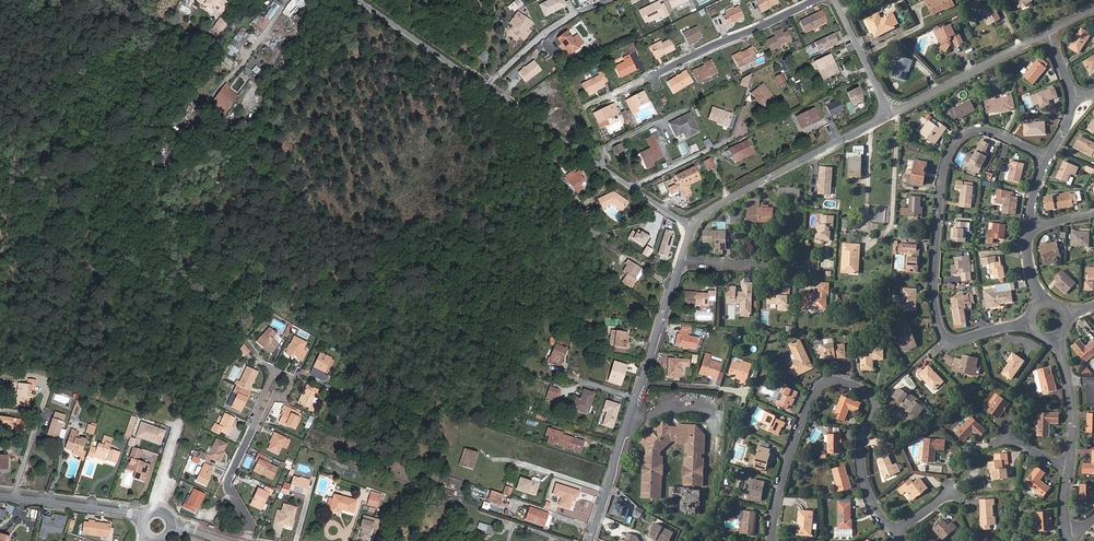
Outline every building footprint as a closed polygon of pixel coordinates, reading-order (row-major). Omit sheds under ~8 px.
[(196,1),(207,7),(205,9),(212,13),(214,10),(221,15),(229,4),(223,0),(196,0),(196,1)] [(281,3),(277,0),(261,22),(266,26),(280,6),(279,6),(281,3)] [(308,5),(303,1),(304,0),(293,0),(298,6),(285,22),(290,26),(308,5)] [(539,4),(545,16),(567,6),(564,0),(547,0),(539,4)] [(672,9),(690,0),(668,0),(672,9)] [(762,10),(781,1),(780,0),(757,0),(762,10)] [(937,12),(955,4),(952,0),(927,0),(929,4),(933,2),(937,12)] [(997,5),(989,2),(988,6),(981,4),(982,2),(976,0),(974,7),(975,9),(979,10),(979,13),(989,16),(993,24),(1002,19),(997,9),(997,5)] [(1017,1),(1016,2),(1020,8),(1023,7),(1025,7),(1027,6),(1028,4),(1030,2),(1029,0),(1017,0),(1017,1)] [(659,2),(640,10),(646,23),(662,16),(663,18),(670,15),(664,3),(660,5),(659,2)] [(934,14),(937,12),(933,2),(929,4),(934,14)] [(725,15),(728,22),(746,14),(741,5),(727,12),(728,14),(725,15)] [(540,11),(532,14),(535,23),(543,20),(540,11)] [(801,22),(805,32),(828,22),(823,11),(801,22)] [(516,33),(519,28),(523,31),(520,35),(525,38),(530,30),(528,29),(532,22),(522,15),(519,18),(516,16),(511,23),(512,24),(509,28),(516,33)] [(877,23),(874,16),(866,19),(876,37),(890,30),(889,29),(894,26),(889,17),(880,21),(877,23)] [(229,21),(223,17),(216,27),(222,31),(229,21)] [(261,22),(250,38),(255,43),(267,26),(266,26),(261,22)] [(703,35),(698,25),(683,32),(689,44),(699,39),(698,38),(703,35)] [(942,39),(939,43),(944,44),(943,48),(950,49),(951,41),(950,41),(950,39),(953,40),(954,37),(959,46),(965,42),(960,33),(957,34),(952,26),(946,29),(945,27),(938,31),(942,39)] [(226,46),(234,52),(248,34),(241,28),(226,46)] [(1091,35),(1081,29),(1069,48),(1078,54),(1091,35)] [(783,32),(775,35),(777,39),(773,41),(772,38),(766,41),(771,51),(780,47),(779,45),(786,41),(787,42),(792,40),(787,30),(783,32)] [(581,46),(568,31),(558,39),(571,54),(581,46)] [(934,33),(939,43),(942,39),(938,31),(934,33)] [(814,42),(819,52),(839,43),(834,33),(814,42)] [(651,45),(656,57),(675,48),(671,39),(662,43),(661,40),(651,45)] [(637,49),(633,41),(628,43),(631,51),(637,49)] [(593,57),(599,51),(594,46),(588,51),(593,57)] [(742,54),(734,58),(739,68),(753,61),(751,56),(755,55),(751,47),(741,52),(742,54)] [(490,57),(482,51),(479,55),(487,61),(490,57)] [(615,65),(618,73),(627,69),(628,72),(636,68),(629,53),(622,57),(624,61),(615,65)] [(816,62),(819,69),(835,62),(831,54),(816,62)] [(913,59),(900,54),(893,75),(904,79),(907,70),(910,62),(911,63),(913,59)] [(226,56),(220,61),(229,72),(235,67),(226,56)] [(1091,71),(1093,69),(1093,57),(1086,62),(1091,71)] [(1034,64),(1029,71),(1024,77),(1033,84),(1046,69),(1044,67),(1046,64),(1041,59),(1039,62),(1037,61),(1034,64)] [(542,71),(534,60),(518,72),(526,83),(542,71)] [(719,72),(713,61),(705,65),(694,70),(697,75),(700,81),(719,72)] [(835,62),(819,69),(820,70),(825,79),(840,72),(836,62),(835,62)] [(668,80),(674,91),(692,80),(686,69),(668,80)] [(587,92),(596,87),(604,83),(599,73),(582,81),(587,92)] [(779,85),(786,82),(782,73),(775,77),(779,85)] [(550,80),(555,89),(563,85),(557,76),(550,80)] [(238,77),(229,87),(234,92),(240,85),(242,87),(245,84),(238,77)] [(749,85),(751,79),(744,77),(742,83),(749,85)] [(793,86),(796,91),(801,88),(799,83),(793,86)] [(757,94),(767,106),(775,99),(763,84),(752,93),(754,97),(757,94)] [(553,115),(565,106),(551,87),(539,96),(553,115)] [(848,91),(852,105),(865,101),(860,87),(848,91)] [(1032,96),(1035,103),(1038,102),(1041,108),(1051,104),(1049,101),(1058,98),(1054,88),(1032,96)] [(651,99),(646,89),(628,97),(634,111),(640,108),(650,104),(651,102),(651,99)] [(234,100),(226,93),(223,97),(231,103),(234,100)] [(764,109),(767,106),(757,94),(754,97),(764,109)] [(985,102),(987,113),(998,111),(999,113),(1011,111),(1011,109),(1015,108),(1012,96),(985,102)] [(831,117),(844,111),(839,99),(826,105),(831,117)] [(596,110),(602,124),(607,122),(605,118),(609,116),(621,110),(617,101),(596,110)] [(958,118),(959,119),(976,111),(970,101),(954,109),(953,107),(949,109),(954,120),(958,118)] [(726,123),(725,125),(730,126),(734,113),(714,107),(710,118),(719,121),(726,123)] [(628,121),(632,119),(627,109),(623,110),(628,121)] [(797,126),(799,129),(813,123),(807,112),(789,121),(793,129),(797,126)] [(179,125),(187,116),(184,113),(176,123),(179,125)] [(691,115),(671,125),(676,134),(684,131),(685,133),(687,139),(700,133),(691,115)] [(939,124),(937,127),(925,119),(923,122),(924,124),(926,125),(920,134),(935,144),(946,129),(939,124)] [(1045,135),(1044,122),(1024,123),(1025,135),(1045,135)] [(1093,155),(1093,144),(1081,137),(1075,148),(1092,157),(1093,155)] [(706,142),(709,147),(714,145),(710,139),(706,142)] [(733,156),(736,162),(755,152),(749,139),(729,148),(725,150),(729,158),(733,156)] [(649,144),(650,148),(640,153),(648,168),(655,165),(653,161),(664,156),(656,140),(649,144)] [(625,142),(617,145),(620,151),(628,148),(625,142)] [(981,169),(989,154),(986,153),(988,149),(980,145),(974,156),(969,154),(965,161),(972,164),(969,169),(977,172),(979,168),(981,169)] [(861,177),(862,158),(861,158),(861,154),(865,154),(865,146),(854,146),(854,154),(847,154),(847,158),(849,158),(848,177),(861,177)] [(711,157),(706,160),(710,167),(715,165),(711,157)] [(911,184),(924,186),(928,163),(915,161),(911,184)] [(1008,180),(1020,182),(1024,164),(1011,161),(1010,166),(1008,165),(1005,179),(1008,180)] [(1075,176),(1078,168),(1063,162),(1057,178),(1067,182),(1070,176),(1071,176),(1072,174),(1075,176)] [(701,177),(696,166),(678,174),(680,178),(675,181),(676,184),(670,187),(673,194),(679,191),(677,185),(682,183),(686,190),(691,187),(689,183),(701,177)] [(1086,166),(1085,171),(1093,174),(1093,168),(1086,166)] [(819,167),(818,181),(818,187),(817,194),(829,195),(831,168),(819,167)] [(565,177),(579,192),(582,190),(579,186),(585,181),(581,176),(582,175),(579,171),(574,175),(572,172),(565,177)] [(994,174),(987,172),(984,178),(991,181),(994,174)] [(963,185),(964,183),(957,182),(957,189),(962,189),(960,207),(970,208),(973,186),(963,185)] [(778,188),(778,197),(794,197),(794,188),(778,188)] [(1015,215),(1017,198),(1013,197),(1014,193),(1007,192),(1007,191),(998,190),(997,203),(1004,204),(1003,213),(1015,215)] [(1052,197),(1046,198),(1049,211),(1073,206),(1073,205),(1077,204),(1075,192),(1060,195),(1060,197),(1052,199),(1052,197)] [(603,211),(614,206),(616,205),(618,204),(625,209),(630,202),(615,193),(598,201),(603,211)] [(572,204),(578,199),(575,196),(569,201),(572,204)] [(760,208),(760,206),(760,198),(747,197),(747,208),(745,208),(745,226),(750,226),(750,222),(773,223),(773,208),(769,208),(760,208)] [(921,198),(910,197),(909,208),(905,208),(905,216),(922,217),(922,208),(920,208),(921,198)] [(575,206),(580,201),(578,199),(572,204),(575,207),(575,206)] [(829,240),(830,232),(828,231),(828,228),(830,228),(832,228),(833,216),(821,216),(820,225),(816,224),(815,239),(824,239),(829,240)] [(953,228),(952,242),(965,243),(967,223),(956,222),(956,228),(953,228)] [(988,238),(995,238),(1004,240),(1006,225),(994,223),(993,230),(989,230),(988,238)] [(600,233),(593,228),(588,234),(595,239),(600,233)] [(628,237),(642,246),(649,236),(641,231),(641,232),(638,230),(636,233),(632,231),(628,237)] [(669,231),(665,230),(657,254),(666,257),(673,236),(670,236),(668,235),(669,231)] [(704,232),(704,241),(712,242),(713,241),(716,241),(716,243),(716,248),(721,248),(721,249),(725,249),(726,231),(705,231),(704,232)] [(1071,246),(1088,246),(1089,233),(1071,232),(1071,246)] [(1040,246),(1043,262),(1060,258),(1059,253),(1063,251),(1061,244),(1057,245),(1056,242),(1040,246)] [(857,251),(859,251),(860,245),(844,244),(842,272),(856,273),(857,251)] [(907,272),(918,273),(920,250),(914,250),(915,245),(905,244),(904,249),(908,249),(907,272)] [(969,275),(971,275),(970,273),(970,265),(969,256),(962,257),(962,253),(959,253),(959,255),(956,255),(957,257),(955,257),(956,266),(953,266),(952,267),(952,273),(953,274),(957,273),(957,274),(961,274),(962,282),(970,281),(969,275)] [(1003,265),(1001,265),(1000,256),(981,259),(982,265),(989,264),(990,270),(992,269),(994,278),(1005,277),(1004,267),(1003,267),(1003,265)] [(630,288),(636,279),(643,270),(641,268),(630,261),(623,272),(626,275),(622,282),(630,288)] [(1093,282),(1093,268),(1086,267),(1086,272),(1088,272),(1088,282),(1086,282),(1086,290),(1093,290),(1093,285),(1093,282)] [(1065,294),(1075,283),(1062,271),(1055,278),(1058,282),(1056,284),(1065,294)] [(734,300),(734,304),(740,304),(739,313),(740,313),(744,314),(748,314),(751,314),(751,283),(743,283),(743,293),(743,295),(740,295),(739,293),(734,292),(734,287),(726,287),(726,300),(734,300)] [(818,305),(818,308),(826,308),(826,292),(828,292),(828,283),(819,283),(819,295),(803,294),(803,304),(808,304),(808,305),(818,305)] [(777,295),(778,292),(768,292),(767,303),(778,303),(778,309),(789,309),(789,288),(784,288),(784,292),(784,295),(777,295)] [(903,308),(916,309),(917,289),(904,289),(903,308)] [(696,290),(684,290),(683,304),(694,304),(695,300),(701,300),(701,304),(708,304),(708,300),(715,300),(715,290),(707,290),(707,292),(696,291),(696,290)] [(1012,301),(1011,291),(985,295),(987,308),(1001,306),(1000,303),(1012,301)] [(955,311),(954,311),(956,324),(956,323),(962,322),(967,322),(965,309),(966,309),(965,304),(973,302),(972,294),(964,295),(963,293),(955,295),(954,297),(954,299),(955,311)] [(910,346),(916,344),(910,327),(908,327),(907,323),(895,327),(904,351),(911,348),(910,346)] [(279,345),(273,339),(277,335),(270,329),(258,344),(271,354),(279,345)] [(678,346),(695,349),(697,337),(686,335),(687,331),(679,330),(678,334),(677,334),(675,345),(678,346)] [(626,343),(627,333),(617,331),(615,347),(628,349),(629,344),(626,343)] [(732,340),(735,334),(729,331),(726,337),(732,340)] [(294,339),(286,355),(293,358),(294,355),(299,357),(298,359),(303,361),(307,353),(303,351),(306,344),(294,339)] [(803,355),(805,353),(795,340),(787,346),(792,352),(794,351),(798,356),(796,357),(789,363),(795,371),(799,368),(798,366),(807,359),(803,355)] [(1085,347),(1079,340),(1072,346),(1085,362),(1093,355),(1093,340),(1085,347)] [(562,354),(563,355),(566,350),(560,348),(561,344),(557,341),(555,345),(546,363),(555,368),(562,354)] [(842,344),(822,345),(822,358),(830,358),(831,359),(842,359),(842,344)] [(822,358),(822,345),(815,345),(815,356),(820,356),(820,360),(831,359),(830,358),(822,358)] [(251,354),(245,347),(240,352),(245,358),(251,354)] [(862,369),(872,369),(872,359),(882,358),(882,348),(861,349),(862,369)] [(322,380),(324,375),(333,353),(323,349),(312,376),(322,380)] [(810,359),(805,353),(803,355),(807,359),(798,366),(799,368),(810,359)] [(1002,372),(1011,379),(1024,361),(1013,353),(1007,361),(1009,363),(1002,372)] [(557,368),(563,355),(562,354),(555,368),(557,368)] [(705,370),(704,374),(711,376),(710,378),(715,380),(721,364),(710,360),(710,357),(705,355),(700,368),(705,370)] [(977,365),(978,358),(963,355),(962,360),(955,358),(952,370),(974,375),(975,374),(979,375),(981,365),(977,365)] [(669,368),(667,368),(666,376),(680,377),(681,367),(681,364),(684,364),(686,368),(688,368),(689,360),(681,359),(668,358),(667,364),(669,364),(669,368)] [(621,383),(627,365),(615,361),(614,365),(616,365),(611,380),(621,383)] [(738,376),(738,378),(737,379),(742,380),(741,383),(746,385),(752,365),(743,362),(742,365),(734,362),(729,375),(736,377),(737,376),(738,376)] [(934,390),(944,382),(929,365),(919,375),(934,390)] [(1050,376),(1052,376),(1050,367),(1038,370),(1039,375),(1043,393),(1054,390),(1050,376)] [(239,382),(237,387),(246,391),(251,393),(253,389),(251,388),(259,374),(248,369),(242,384),(239,382)] [(28,406),(30,389),(34,389),(34,383),(18,382),(17,394),(18,394),(17,405),(28,406)] [(306,391),(300,405),(310,410),(309,412),(314,413),(317,405),(313,404),(318,391),(307,386),(305,390),(306,391)] [(546,392),(556,395),(558,389),(548,386),(546,392)] [(778,401),(776,405),(786,409),(788,405),(792,406),(795,399),(794,399),(795,396),(796,397),(798,392),(784,386),(780,394),(784,395),(781,402),(778,401)] [(246,391),(237,387),(235,393),(240,395),(233,409),(243,413),(252,393),(251,393),(246,391)] [(908,412),(917,418),(923,409),(919,405),(921,401),(908,392),(907,393),(899,388),(892,397),(904,405),(905,404),(911,408),(908,412)] [(576,398),(573,408),(584,412),(587,405),(590,406),(595,394),(584,390),(581,400),(576,398)] [(988,411),(998,418),(1009,403),(999,395),(988,411)] [(833,417),(845,421),(849,409),(858,413),(861,404),(841,396),(833,417)] [(710,397),(708,406),(715,407),(717,398),(710,397)] [(621,405),(607,400),(603,411),(606,412),(602,425),(614,428),(621,405)] [(302,419),(292,415),(293,412),(285,408),(283,412),(287,414),(282,423),(298,430),(302,419)] [(766,412),(761,422),(767,425),(765,430),(779,436),(783,427),(784,428),(786,423),(776,419),(777,417),(766,412)] [(1038,413),(1038,435),(1049,436),(1049,423),(1058,423),(1058,413),(1038,413)] [(227,416),(221,428),(218,427),(215,434),(222,436),(223,433),(230,436),(237,420),(227,416)] [(955,433),(964,441),(973,432),(980,438),(986,431),(972,417),(955,433)] [(53,419),(48,434),(57,437),(57,436),(63,438),(66,429),(60,427),(62,422),(53,419)] [(4,431),(15,432),(16,422),(10,421),(6,421),(0,420),(0,430),(4,431)] [(655,436),(652,433),(643,441),(648,447),(648,455),(645,455),(642,498),(651,498),(651,493),(653,493),(653,499),(660,499),(663,454),(661,454),(661,448),(672,439),(677,439),(677,442),(686,442),(685,451),(688,451),(688,456),(685,455),(685,464),(683,464),(683,474),(684,475),(683,484),(702,485),(704,458),(702,458),(702,454),(705,454),(706,435),(703,434),(701,434),(703,432),(699,428),(698,430),(697,428),(697,426),(679,425),(679,428),(670,427),(665,421),(655,430),(658,433),(655,436)] [(94,435),(96,426),(88,424),(85,433),(94,435)] [(125,436),(130,437),(133,426),(128,424),(125,436)] [(144,432),(139,430),(135,440),(140,441),(141,440),(149,442),(148,444),(153,446),(158,432),(145,428),(144,432)] [(563,432),(552,429),(550,436),(552,436),(551,440),(558,442),(558,444),(573,449),(574,443),(571,441),(572,437),(562,434),(563,432)] [(65,448),(73,451),(72,453),(80,456),(85,440),(80,438),(79,440),(75,438),(77,432),(71,430),(65,448)] [(163,434),(158,432),(153,446),(159,448),(163,434)] [(277,434),(274,442),(275,443),(271,451),(281,456),(288,439),(277,434)] [(828,434),(828,453),(842,453),(842,434),(828,434)] [(94,455),(104,459),(111,439),(103,437),(102,441),(104,442),(103,446),(98,445),(94,455)] [(922,460),(934,462),(935,449),(944,449),(945,440),(925,438),(922,460)] [(111,439),(104,459),(106,460),(106,462),(114,465),(118,453),(112,451),(111,452),(108,451),(112,440),(111,439)] [(204,462),(212,466),(214,460),(224,464),(227,457),(225,456),(229,447),(220,443),(213,457),(206,455),(204,462)] [(757,450),(758,451),(753,468),(765,471),(771,449),(758,446),(757,450)] [(458,464),(461,466),(467,449),(463,448),(458,464)] [(467,449),(461,466),(472,469),(477,452),(467,449)] [(1092,451),(1092,463),(1083,463),(1083,473),(1093,473),(1093,451),(1092,451)] [(991,462),(992,471),(993,480),(1009,478),(1008,468),(1006,469),(1006,465),(1008,464),(1007,460),(1007,452),(995,454),(996,461),(991,462)] [(900,471),(896,463),(893,465),(888,454),(877,459),(881,469),(880,469),(885,478),(900,471)] [(257,474),(275,482),(280,471),(269,466),(271,461),(260,455),(258,461),(261,463),(257,474)] [(286,457),(284,463),(291,466),(293,460),(286,457)] [(126,468),(132,470),(133,467),(135,460),(129,458),(126,468)] [(133,467),(132,470),(135,471),(138,472),(141,462),(137,461),(135,460),(133,467)] [(136,480),(143,482),(149,464),(141,462),(138,472),(139,472),(136,480)] [(852,488),(849,476),(848,476),(845,466),(832,469),(838,492),(852,488)] [(208,467),(200,484),(210,488),(216,475),(215,474),(216,471),(208,467)] [(1050,488),(1039,480),(1045,474),(1037,467),(1024,483),(1043,497),(1050,488)] [(517,489),(535,495),(540,479),(540,477),(535,475),(532,477),(531,479),(521,476),(517,489)] [(918,492),(919,494),(928,487),(920,478),(913,483),(910,480),(902,486),(911,497),(918,492)] [(310,482),(300,479),(299,481),(294,479),(290,490),(306,496),(310,482)] [(763,483),(752,481),(748,498),(760,501),(763,483)] [(581,491),(558,484),(555,494),(564,497),(560,506),(571,510),(574,500),(575,495),(578,496),(579,496),(581,491)] [(1080,503),(1093,503),(1093,485),(1080,485),(1080,503)] [(472,492),(485,497),(487,491),(474,486),(472,492)] [(669,513),(700,515),(701,490),(695,490),(695,488),(671,486),(669,513)] [(259,492),(252,508),(262,513),(269,497),(270,497),(272,493),(265,490),(263,494),(259,492)] [(502,494),(492,491),(489,501),(493,502),(494,498),(501,500),(503,494),(502,494)] [(198,493),(191,508),(188,506),(186,510),(197,516),(199,511),(202,513),(209,498),(198,493)] [(356,502),(335,495),(331,511),(340,514),(341,509),(353,513),(356,502)] [(370,496),(368,505),(377,508),(380,499),(370,496)] [(470,504),(481,507),(483,502),(472,499),(470,504)] [(994,500),(981,500),(981,517),(982,529),(991,528),(990,525),(996,524),(995,517),(993,517),(992,505),(994,505),(994,500)] [(622,502),(616,501),(611,516),(626,521),(628,512),(619,509),(622,502)] [(853,524),(853,521),(854,504),(843,503),(841,529),(854,530),(854,524),(853,524)] [(297,508),(284,504),(282,511),(279,510),(275,522),(281,523),(281,522),(286,524),(285,525),(292,526),(297,508)] [(526,520),(548,527),(551,517),(549,515),(530,508),(526,520)] [(641,518),(644,511),(638,508),(635,514),(638,515),(637,517),(641,518)] [(29,517),(36,519),(38,511),(31,509),(29,517)] [(742,532),(754,534),(757,512),(744,511),(742,532)] [(1051,530),(1050,511),(1037,512),(1038,531),(1051,530)] [(799,525),(801,525),(801,528),(798,527),(797,535),(810,537),(813,513),(801,512),(799,525)] [(377,530),(379,521),(364,516),(361,528),(363,529),(360,539),(368,540),(372,528),(377,530)] [(40,534),(46,535),(46,534),(53,535),(56,533),(61,534),(61,533),(63,525),(64,525),(64,523),(65,519),(56,517),(54,524),(54,525),(51,524),(51,523),(50,523),(51,520),(43,518),(40,534)] [(932,530),(943,540),(953,530),(953,531),(957,527),(951,522),(948,525),(943,519),(932,530)] [(99,524),(99,523),(93,522),(93,521),(88,520),(88,523),(87,533),(87,534),(108,537),(109,524),(102,523),(102,525),(99,524)] [(198,527),(231,537),(233,531),(200,521),(198,527)] [(666,540),(669,540),(674,532),(656,524),(650,535),(656,538),(657,537),(666,540)] [(497,529),(488,526),(486,531),(495,534),(497,529)]
